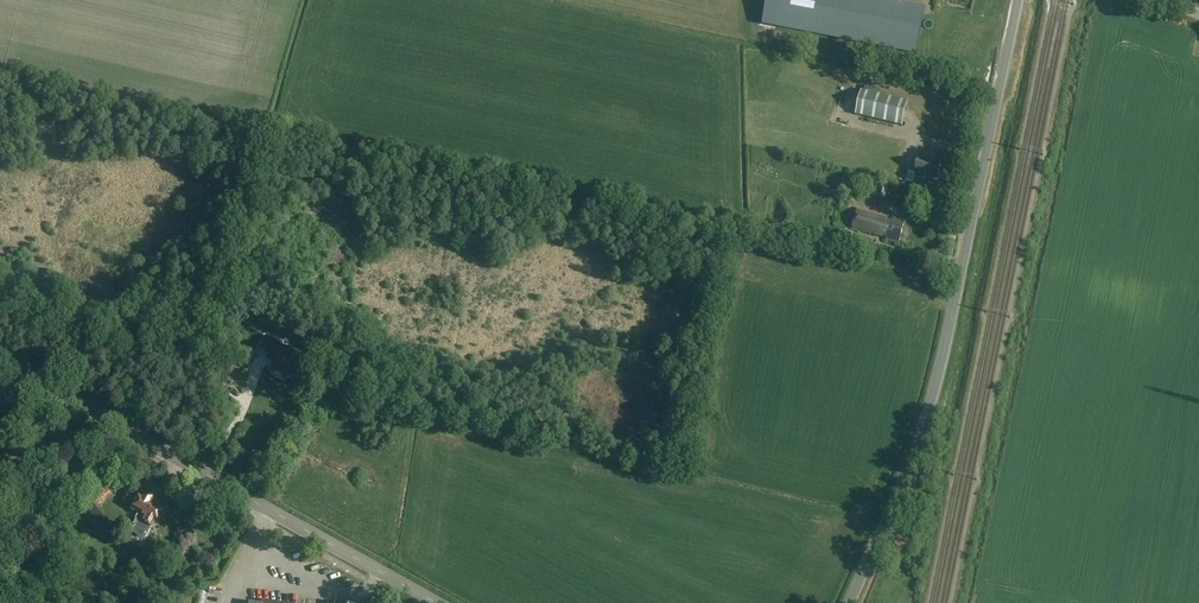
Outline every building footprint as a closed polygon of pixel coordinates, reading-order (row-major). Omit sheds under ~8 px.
[(775,27),(915,55),(925,7),(888,0),(781,0),(775,27)] [(861,91),(855,115),(901,127),(907,103),(861,91)] [(937,179),(941,163),(919,157),(915,173),(937,179)] [(912,181),(914,172),(904,170),(902,179),(912,181)] [(885,200),(889,184),(881,181),(877,198),(885,200)] [(893,224),(886,221),(887,217),(858,209),(852,229),(886,238),(885,241),(898,244),(904,221),(895,219),(893,224)] [(295,377),(303,360),(294,355),(295,354),(280,347),(281,344),(266,336),(259,350),(274,357),(271,365),(272,365),(270,371),(283,378),(286,372),(295,377)] [(151,528),(161,509),(153,505),(155,501),(141,493),(132,510),(137,513),(134,519),(131,517),(125,529),(133,533),(138,523),(142,525),(143,523),(151,528)] [(83,519),(96,510),(91,503),(78,512),(83,519)] [(57,517),(45,526),(54,537),(66,528),(57,517)]
